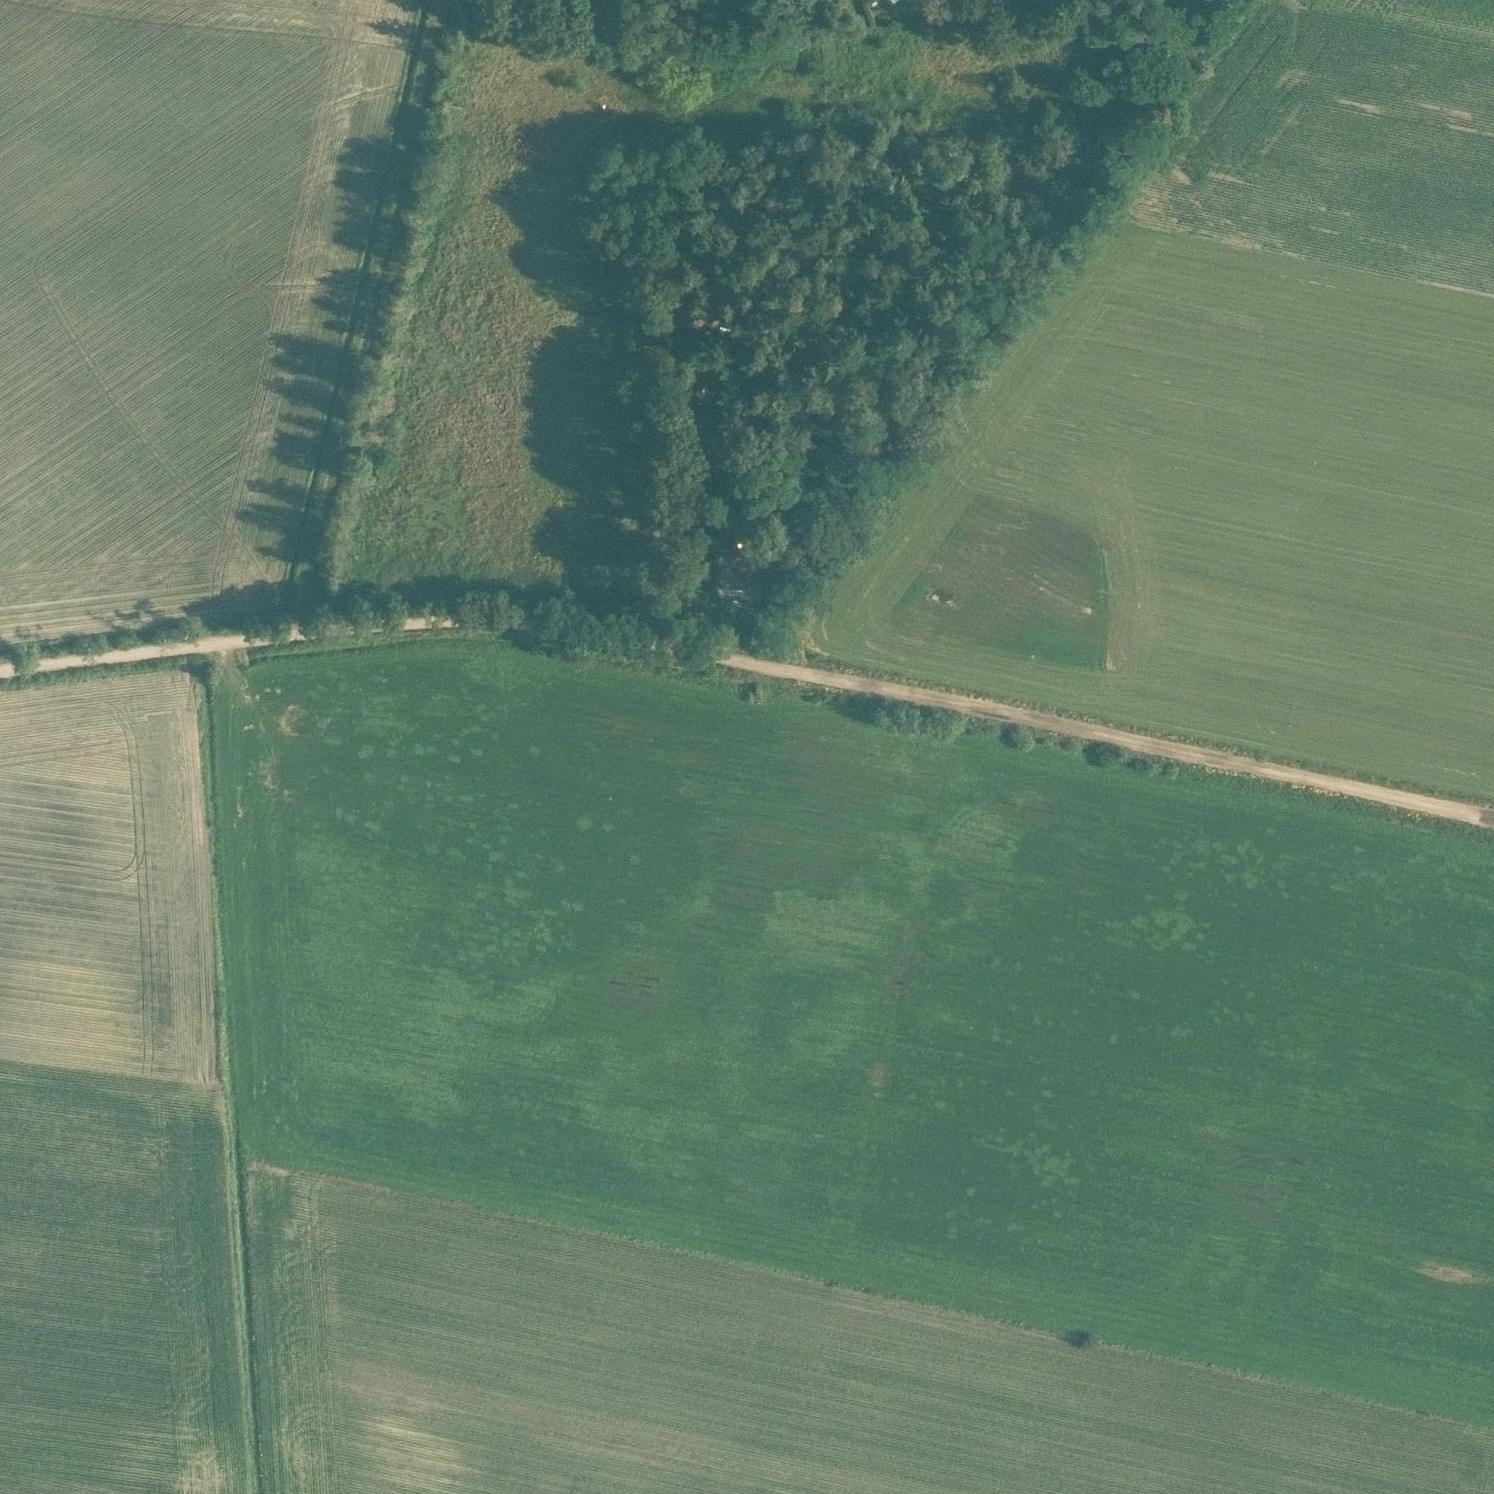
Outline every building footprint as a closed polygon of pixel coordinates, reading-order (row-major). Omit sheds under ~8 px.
[(681,336),(708,320),(711,318),(689,282),(659,300),(681,336)] [(786,558),(748,555),(724,553),(721,584),(722,584),(722,577),(746,579),(745,586),(758,588),(759,571),(784,573),(784,579),(785,579),(786,558)]
